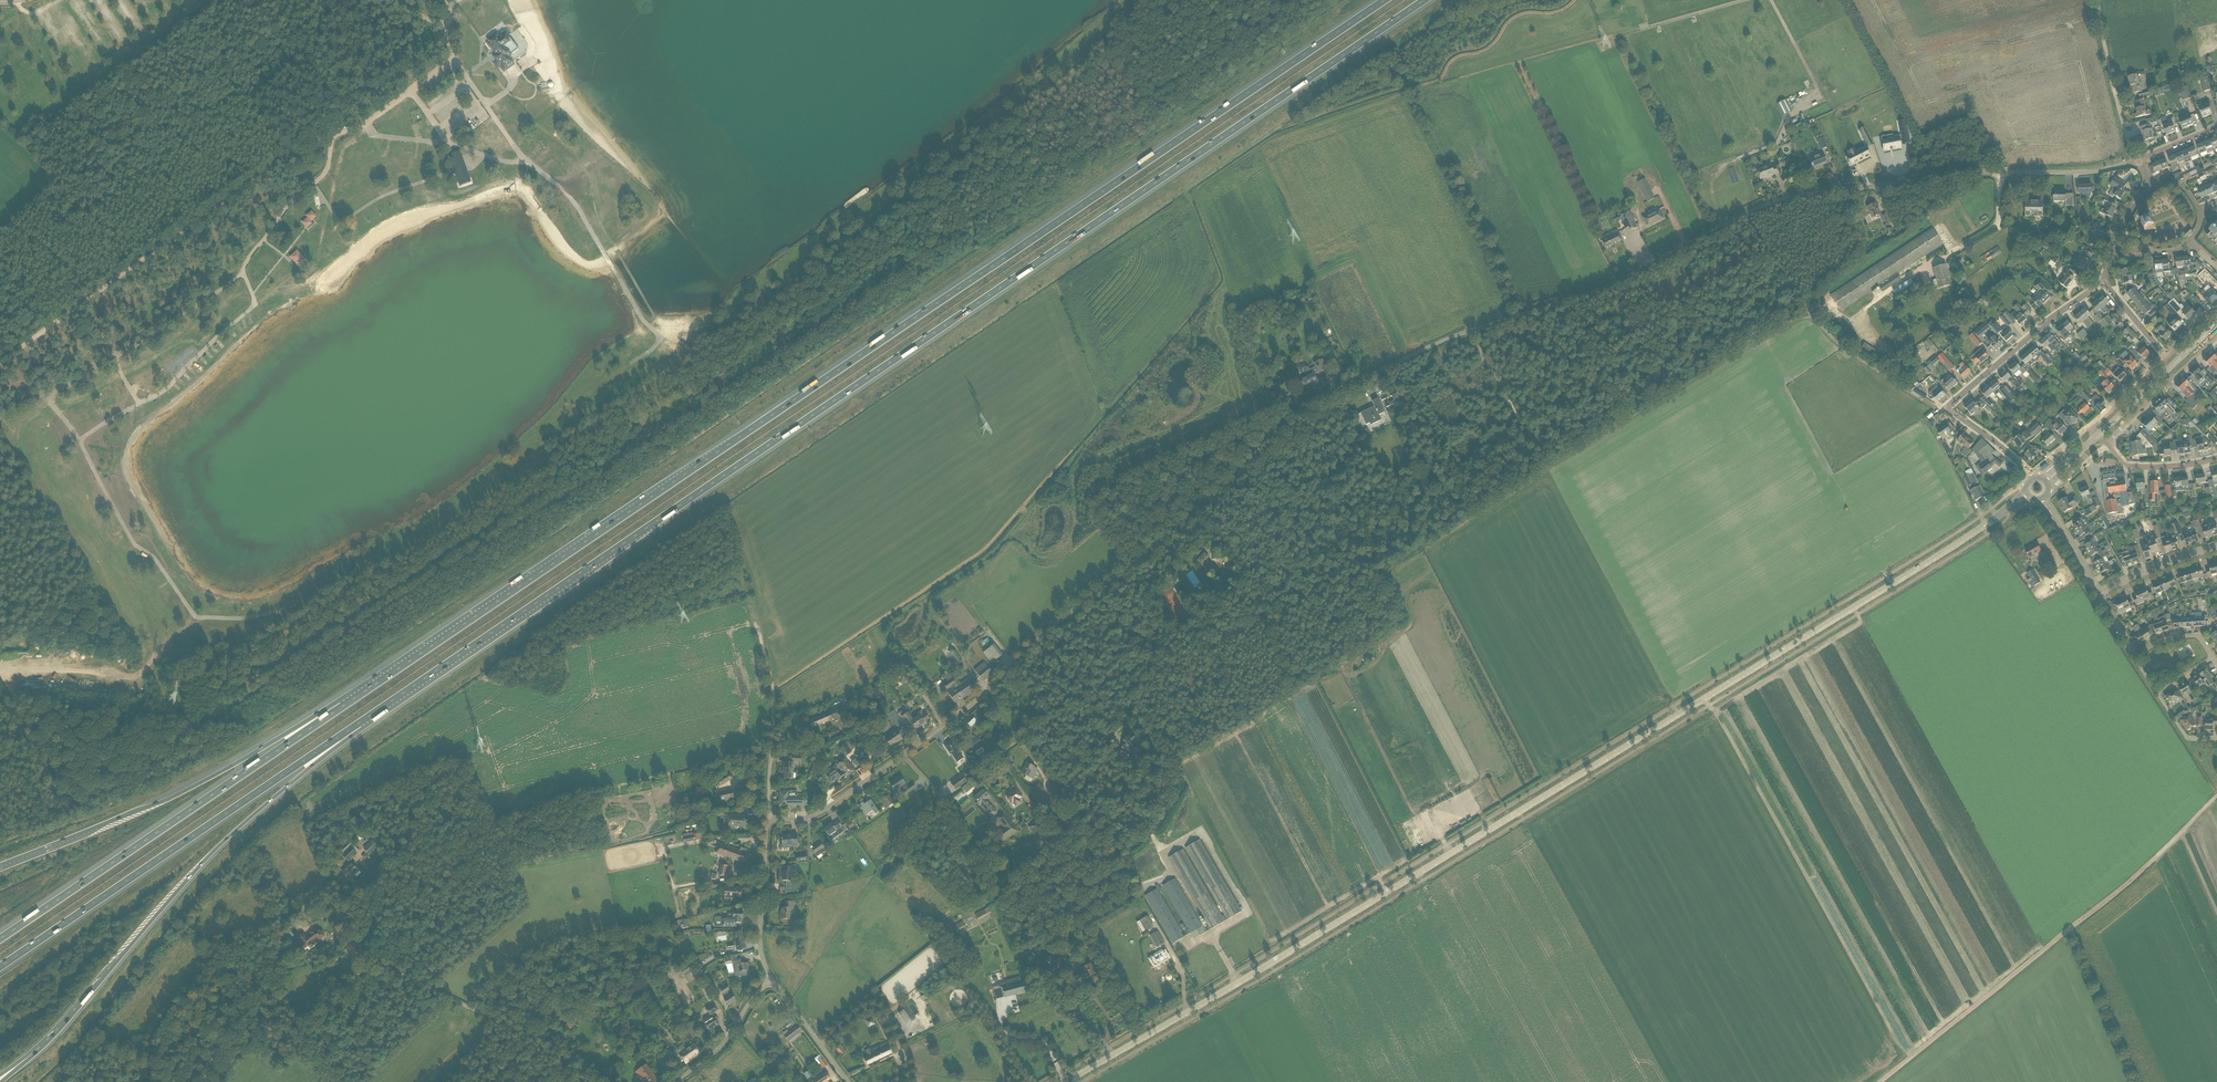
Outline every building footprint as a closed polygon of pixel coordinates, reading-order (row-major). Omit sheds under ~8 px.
[(519,49),(509,35),(511,34),(507,28),(501,32),(502,34),(499,37),(497,33),(491,37),(492,39),(487,43),(487,42),(484,44),(488,49),(491,47),(500,60),(494,63),(496,67),(499,65),(504,71),(509,68),(514,64),(514,63),(509,57),(519,49)] [(2207,73),(2202,74),(2203,78),(2200,79),(2204,92),(2211,90),(2208,77),(2207,74),(2208,74),(2207,73)] [(2134,89),(2133,89),(2134,93),(2142,91),(2138,75),(2129,77),(2131,86),(2133,85),(2134,89)] [(2178,89),(2182,101),(2191,98),(2187,86),(2178,89)] [(2162,88),(2153,91),(2155,97),(2164,93),(2162,88)] [(2139,108),(2136,109),(2137,113),(2134,114),(2135,118),(2145,116),(2151,114),(2150,111),(2144,112),(2144,109),(2145,109),(2143,100),(2136,101),(2136,105),(2138,105),(2139,108)] [(2204,106),(2198,108),(2202,118),(2211,114),(2210,111),(2211,110),(2208,102),(2203,104),(2204,106)] [(2194,108),(2190,110),(2195,121),(2199,119),(2194,108)] [(2193,124),(2191,119),(2188,112),(2183,113),(2184,115),(2185,117),(2179,120),(2180,121),(2181,123),(2183,128),(2193,124)] [(383,121),(386,126),(391,122),(388,117),(383,121)] [(2173,125),(2176,124),(2174,120),(2174,118),(2167,121),(2165,117),(2160,119),(2163,127),(2164,130),(2167,135),(2175,132),(2173,125)] [(1906,124),(1899,125),(1902,138),(1909,136),(1906,124)] [(2141,127),(2142,133),(2144,133),(2145,141),(2147,140),(2148,140),(2149,143),(2156,141),(2155,138),(2154,138),(2152,133),(2152,130),(2151,130),(2150,125),(2141,127)] [(1864,131),(1860,133),(1866,146),(1871,144),(1864,131)] [(1816,140),(1821,150),(1827,148),(1822,135),(1817,137),(1818,140),(1816,140)] [(1888,140),(1882,141),(1884,151),(1890,150),(1890,149),(1892,149),(1901,147),(1899,138),(1893,139),(1888,140)] [(2207,151),(2206,151),(2208,154),(2214,152),(2213,149),(2213,148),(2210,141),(2203,143),(2207,151)] [(2200,154),(2206,151),(2207,151),(2203,143),(2197,146),(2199,151),(2200,154)] [(587,145),(585,148),(593,154),(595,151),(587,145)] [(2194,147),(2187,150),(2191,158),(2197,155),(2194,147)] [(1866,148),(1846,158),(1848,161),(1848,163),(1849,163),(1851,166),(1870,156),(1866,148)] [(2187,150),(2181,153),(2184,161),(2191,158),(2187,150)] [(471,182),(459,151),(448,155),(460,186),(471,182)] [(2181,153),(2175,156),(2178,163),(2184,161),(2181,153)] [(1809,160),(1811,164),(1813,169),(1827,163),(1823,154),(1809,160)] [(2178,163),(2175,156),(2168,158),(2171,166),(2178,163)] [(2165,160),(2159,162),(2162,170),(2168,167),(2167,165),(2165,160)] [(2162,170),(2159,162),(2152,165),(2154,168),(2153,169),(2154,170),(2155,173),(2159,171),(2161,175),(2157,176),(2159,181),(2165,179),(2163,173),(2162,170)] [(1756,170),(1758,174),(1760,179),(1766,177),(1766,178),(1779,173),(1776,166),(1772,168),(1771,164),(1756,170)] [(2196,170),(2195,170),(2197,173),(2204,169),(2201,164),(2195,168),(2196,170)] [(368,176),(370,187),(378,185),(378,183),(385,181),(383,172),(368,176)] [(2184,178),(2183,176),(2181,172),(2177,174),(2178,176),(2174,178),(2175,180),(2181,182),(2180,180),(2184,178)] [(2185,181),(2188,180),(2188,179),(2191,178),(2189,173),(2183,176),(2184,178),(2185,181)] [(2188,179),(2188,180),(2190,183),(2200,178),(2198,174),(2191,178),(2188,179)] [(2114,196),(2120,199),(2125,192),(2122,190),(2126,185),(2114,178),(2110,185),(2117,189),(2116,191),(2112,189),(2109,195),(2113,197),(2114,196)] [(1654,198),(1644,179),(1638,182),(1648,202),(1654,198)] [(2206,183),(2202,184),(2208,196),(2214,193),(2210,185),(2207,186),(2206,183)] [(2087,186),(2078,186),(2079,194),(2080,194),(2080,198),(2085,198),(2088,200),(2091,193),(2092,193),(2092,192),(2094,188),(2092,186),(2092,185),(2090,185),(2088,184),(2087,186)] [(2208,196),(2202,184),(2202,185),(2196,188),(2199,194),(2199,195),(2200,195),(2201,199),(2208,196)] [(410,196),(421,193),(419,186),(408,189),(410,196)] [(2065,206),(2070,206),(2073,206),(2073,194),(2069,194),(2069,196),(2066,196),(2066,192),(2054,192),(2054,197),(2054,201),(2065,202),(2065,206)] [(2105,215),(2112,218),(2116,210),(2113,209),(2115,205),(2114,205),(2116,202),(2106,197),(2103,202),(2108,205),(2106,210),(2102,209),(2101,213),(2105,215)] [(2026,217),(2042,217),(2043,201),(2026,201),(2026,217)] [(1867,207),(1869,212),(1872,218),(1881,214),(1876,203),(1867,207)] [(1642,217),(1644,221),(1647,226),(1664,218),(1659,209),(1643,217),(1642,217)] [(307,218),(301,223),(306,228),(312,223),(311,222),(316,216),(311,211),(306,216),(307,218)] [(1629,211),(1619,216),(1621,220),(1623,224),(1626,229),(1629,227),(1631,230),(1637,227),(1635,223),(1629,211)] [(1883,216),(1887,225),(1891,224),(1886,214),(1883,216)] [(2155,228),(2153,225),(2152,222),(2150,218),(2149,217),(2146,218),(2148,220),(2141,223),(2145,232),(2155,228)] [(2216,224),(2216,223),(2208,230),(2209,231),(2205,234),(2210,239),(2211,238),(2212,240),(2211,240),(2212,241),(2213,240),(2216,244),(2215,245),(2216,245),(2216,246),(2216,224)] [(1831,296),(1841,311),(1878,286),(1882,292),(1898,282),(1897,280),(1900,278),(1897,274),(1943,244),(1933,229),(1831,296)] [(2091,243),(2091,244),(2097,246),(2097,244),(2102,245),(2103,242),(2102,241),(2105,233),(2098,231),(2096,235),(2094,235),(2091,243)] [(1602,241),(1603,244),(1606,249),(1623,241),(1619,233),(1613,235),(1613,234),(1608,236),(1609,237),(1602,241)] [(1980,258),(1984,264),(2000,254),(1997,247),(1980,258)] [(289,257),(299,267),(306,261),(297,250),(289,257)] [(2081,262),(2078,266),(2085,271),(2091,262),(2088,260),(2089,258),(2090,258),(2093,255),(2088,252),(2086,250),(2079,260),(2081,262)] [(2183,267),(2184,272),(2184,275),(2189,274),(2189,271),(2188,271),(2188,266),(2191,266),(2190,262),(2190,261),(2190,257),(2183,258),(2184,267),(2183,267)] [(2169,260),(2162,261),(2163,272),(2171,271),(2171,272),(2173,272),(2172,263),(2169,264),(2169,260)] [(2194,264),(2200,269),(2203,265),(2197,260),(2194,264)] [(2163,272),(2162,261),(2155,262),(2155,265),(2152,266),(2153,274),(2163,272)] [(1933,268),(1939,289),(1951,285),(1946,265),(1933,268)] [(2058,282),(2062,285),(2066,288),(2074,279),(2070,275),(2073,272),(2068,267),(2065,271),(2066,272),(2058,282)] [(2121,271),(2123,277),(2131,276),(2129,269),(2121,271)] [(2204,298),(2211,305),(2216,299),(2216,295),(2213,290),(2212,290),(2208,285),(2216,278),(2207,270),(2194,282),(2203,291),(2204,290),(2208,294),(2204,298)] [(1920,274),(1913,279),(1916,284),(1923,279),(1920,274)] [(2125,284),(2126,289),(2131,286),(2135,285),(2133,275),(2131,276),(2123,277),(2123,281),(2122,281),(2123,284),(2125,284)] [(1892,291),(1897,298),(1915,287),(1910,279),(1892,291)] [(2036,296),(2032,300),(2035,303),(2039,307),(2042,304),(2043,305),(2050,297),(2048,295),(2052,290),(2041,280),(2034,287),(2039,291),(2035,295),(2036,296)] [(2127,294),(2132,300),(2139,294),(2138,294),(2134,288),(2134,289),(2131,286),(2126,289),(2125,289),(2128,293),(2127,294)] [(2172,300),(2176,296),(2173,291),(2168,296),(2172,300)] [(2132,300),(2136,305),(2143,299),(2145,297),(2141,292),(2138,294),(2139,294),(2132,300)] [(2182,292),(2178,296),(2185,302),(2188,298),(2182,292)] [(2103,297),(2097,301),(2107,312),(2109,314),(2110,313),(2114,310),(2112,307),(2108,310),(2105,306),(2108,303),(2103,297)] [(2136,305),(2141,310),(2150,303),(2147,300),(2145,302),(2143,299),(2136,305)] [(2172,301),(2168,304),(2183,320),(2186,317),(2188,319),(2195,313),(2189,307),(2186,310),(2181,304),(2180,305),(2174,299),(2172,301)] [(2107,312),(2097,301),(2092,306),(2096,310),(2097,312),(2100,310),(2104,314),(2107,312)] [(2150,303),(2141,310),(2145,316),(2148,313),(2150,317),(2159,310),(2156,306),(2155,305),(2152,306),(2150,303)] [(2019,315),(2014,319),(2020,326),(2021,325),(2021,326),(2024,324),(2023,323),(2027,320),(2024,317),(2028,314),(2032,311),(2026,305),(2023,307),(2023,308),(2022,309),(2020,306),(2016,310),(2019,315)] [(2167,310),(2172,316),(2176,312),(2171,307),(2167,310)] [(2085,309),(2080,314),(2090,326),(2093,324),(2088,317),(2090,315),(2085,309)] [(2006,312),(2003,315),(2011,324),(2012,325),(2015,322),(2006,312)] [(2112,316),(2111,317),(2114,321),(2111,323),(2115,328),(2117,327),(2123,322),(2120,318),(2116,313),(2112,316)] [(2090,326),(2080,314),(2075,318),(2078,322),(2080,324),(2082,322),(2087,328),(2090,326)] [(2011,324),(2003,315),(2002,316),(2000,318),(2008,327),(2011,324)] [(2149,320),(2152,323),(2158,319),(2155,315),(2149,320)] [(2170,320),(2172,322),(2169,325),(2171,327),(2175,331),(2182,325),(2178,321),(2173,316),(2170,320)] [(2099,325),(2102,327),(2104,325),(2106,328),(2111,323),(2106,317),(2098,323),(2099,325)] [(2002,330),(1995,323),(1994,321),(1992,321),(1988,324),(1991,327),(1997,334),(1998,335),(1999,334),(2000,335),(2001,336),(2003,338),(2006,342),(2013,336),(2009,332),(2005,327),(2002,330)] [(2068,321),(2062,326),(2072,338),(2073,339),(2075,337),(2072,333),(2075,330),(2068,321)] [(1991,327),(1988,324),(1987,322),(1974,333),(1978,338),(1991,327)] [(2161,330),(2158,333),(2165,340),(2171,335),(2163,325),(2159,328),(2161,330)] [(1946,326),(1943,328),(1948,335),(1951,332),(1946,326)] [(2072,338),(2062,326),(2057,330),(2061,335),(2065,340),(2068,337),(2070,339),(2072,338)] [(2121,331),(2130,343),(2137,337),(2134,334),(2133,334),(2128,328),(2127,327),(2126,328),(2125,327),(2121,331)] [(2083,329),(2080,331),(2085,337),(2089,334),(2083,329)] [(2085,337),(2080,331),(2077,334),(2082,340),(2085,337)] [(1969,337),(1978,347),(1983,343),(1974,333),(1969,337)] [(2000,338),(1998,335),(1997,334),(1991,339),(1988,341),(1991,345),(1996,351),(2002,345),(1997,340),(2000,338)] [(2050,334),(2044,339),(2054,350),(2057,348),(2054,346),(2057,343),(2055,340),(2050,334)] [(2054,350),(2044,339),(2039,343),(2043,347),(2045,349),(2047,347),(2052,352),(2054,350)] [(2028,352),(2028,353),(2035,362),(2037,362),(2039,359),(2040,357),(2042,356),(2039,353),(2040,353),(2038,351),(2035,347),(2031,350),(2030,349),(2028,351),(2028,352)] [(1970,360),(1975,364),(1979,361),(1981,363),(1988,357),(1984,353),(1980,348),(1978,350),(1978,351),(1973,355),(1975,356),(1970,360)] [(2129,351),(2137,358),(2139,356),(2132,348),(2129,351)] [(2138,353),(2140,355),(2144,359),(2150,354),(2144,348),(2140,351),(2138,353)] [(2216,356),(2212,352),(2208,356),(2216,366),(2216,358),(2216,356)] [(1937,358),(1950,372),(1955,367),(1943,353),(1937,358)] [(2035,362),(2028,353),(2021,359),(2024,363),(2025,365),(2026,364),(2028,368),(2031,365),(2035,362)] [(2047,357),(2046,357),(2052,363),(2052,364),(2055,361),(2048,353),(2045,355),(2047,357)] [(2079,357),(2076,360),(2081,365),(2088,359),(2083,354),(2079,357)] [(2123,367),(2127,364),(2132,370),(2138,365),(2132,358),(2129,354),(2123,360),(2120,356),(2116,359),(2123,367)] [(2208,356),(2203,360),(2210,367),(2212,365),(2216,371),(2216,366),(2208,356)] [(1929,361),(1934,367),(1939,362),(1937,358),(1936,358),(1935,357),(1929,361)] [(2052,363),(2046,357),(2044,359),(2048,365),(2050,365),(2052,363)] [(1314,363),(1317,368),(1319,373),(1327,369),(1326,367),(1331,365),(1328,359),(1323,361),(1322,359),(1314,363)] [(2076,360),(2069,366),(2075,372),(2081,365),(2076,360)] [(1959,373),(1960,374),(1964,378),(1971,372),(1964,364),(1964,365),(1962,363),(1959,365),(1963,370),(1959,373)] [(2026,372),(2022,367),(2021,368),(2016,363),(2009,369),(2013,373),(2014,374),(2019,370),(2023,375),(2026,372)] [(1300,380),(1299,381),(1301,385),(1300,385),(1303,390),(1308,388),(1308,386),(1315,383),(1316,384),(1321,382),(1318,377),(1316,378),(1314,374),(1312,374),(1309,368),(1306,367),(1302,368),(1306,375),(1300,378),(1300,380)] [(2112,373),(2112,374),(2120,382),(2126,376),(2118,367),(2116,369),(2116,370),(2113,373),(2112,373)] [(2205,376),(2201,373),(2202,372),(2196,367),(2190,373),(2193,376),(2191,378),(2196,384),(2199,382),(2203,378),(2205,376)] [(2027,372),(2035,382),(2039,379),(2030,369),(2027,372)] [(2098,373),(2105,381),(2109,377),(2108,377),(2104,372),(2102,370),(2098,373)] [(2006,371),(1999,377),(2003,381),(2004,383),(2008,380),(2012,384),(2013,385),(2014,385),(2017,389),(2020,386),(2021,386),(2016,380),(2015,381),(2010,375),(2006,371)] [(1944,379),(1941,382),(1944,385),(1945,387),(1949,391),(1958,384),(1954,379),(1952,378),(1950,375),(1945,379),(1944,379)] [(2215,381),(2209,375),(2205,378),(2211,385),(2215,381)] [(2047,377),(2043,380),(2048,385),(2051,382),(2047,377)] [(2184,378),(2180,382),(2195,398),(2199,394),(2197,392),(2190,385),(2188,382),(2184,378)] [(2099,387),(2103,391),(2104,389),(2108,393),(2109,392),(2109,393),(2111,391),(2111,390),(2114,387),(2109,382),(2107,380),(2099,387)] [(1995,381),(1988,387),(1996,396),(1999,393),(1997,390),(2000,387),(1995,381)] [(2195,398),(2180,382),(2176,386),(2182,393),(2182,392),(2195,407),(2199,403),(2195,398)] [(1920,384),(1912,390),(1924,399),(1928,394),(1924,390),(1922,391),(1921,391),(1923,388),(1920,384)] [(2004,387),(2010,395),(2013,392),(2007,384),(2004,387)] [(1929,393),(1932,397),(1933,396),(1937,401),(1944,395),(1941,391),(1937,386),(1929,393)] [(1996,396),(1988,387),(1981,392),(1986,398),(1990,396),(1993,399),(1996,396)] [(2000,391),(2010,403),(2014,400),(2004,387),(2000,391)] [(1270,392),(1275,403),(1282,400),(1278,392),(1276,394),(1274,390),(1270,392)] [(2081,394),(2075,400),(2081,406),(2079,408),(2079,409),(2076,412),(2079,415),(2082,413),(2084,414),(2090,408),(2085,403),(2084,404),(2080,399),(2083,397),(2081,394)] [(2105,405),(2102,401),(2101,402),(2095,396),(2091,399),(2087,394),(2084,397),(2094,409),(2095,408),(2101,414),(2106,409),(2103,406),(2105,405)] [(1964,407),(1972,415),(1975,412),(1975,410),(1974,408),(1976,406),(1977,407),(1980,404),(1983,408),(1987,405),(1980,398),(1974,403),(1972,400),(1964,407)] [(2162,398),(2158,402),(2164,409),(2166,411),(2168,414),(2169,415),(2171,413),(2173,415),(2175,413),(2172,408),(2171,408),(2174,405),(2174,406),(2175,406),(2168,399),(2166,401),(2162,398)] [(1360,413),(1363,418),(1366,425),(1370,423),(1371,425),(1381,420),(1379,416),(1379,415),(1385,413),(1378,399),(1372,401),(1375,406),(1360,413)] [(2158,402),(2153,406),(2157,410),(2161,416),(2163,414),(2166,417),(2169,415),(2168,414),(2166,411),(2164,409),(2158,402)] [(2076,421),(2078,419),(2071,411),(2068,414),(2064,410),(2058,415),(2064,421),(2067,419),(2072,425),(2074,423),(2074,424),(2077,421),(2076,421)] [(2171,413),(2169,415),(2171,417),(2177,424),(2182,419),(2181,417),(2180,418),(2177,415),(2175,413),(2173,415),(2171,413)] [(2151,416),(2147,420),(2154,427),(2156,425),(2159,427),(2163,423),(2162,422),(2158,418),(2156,420),(2151,416)] [(2001,428),(2003,421),(1995,419),(1994,426),(2001,428)] [(2067,431),(2066,430),(2066,429),(2061,424),(2058,426),(2053,420),(2048,425),(2052,430),(2054,428),(2060,435),(2064,432),(2067,431)] [(2147,429),(2144,431),(2149,436),(2153,433),(2151,430),(2154,427),(2147,420),(2142,424),(2147,429)] [(1943,429),(1938,432),(1943,440),(1947,437),(1950,440),(1954,438),(1949,432),(1954,428),(1950,423),(1946,425),(1942,428),(1943,429)] [(2037,423),(2029,431),(2035,436),(2043,429),(2037,423)] [(2183,440),(2183,442),(2185,455),(2188,454),(2191,453),(2190,447),(2194,446),(2192,440),(2191,436),(2189,429),(2187,430),(2189,436),(2188,436),(2188,440),(2183,440)] [(2026,442),(2032,436),(2027,431),(2020,436),(2019,435),(2014,439),(2017,443),(2016,444),(2020,448),(2026,443),(2026,442)] [(2149,436),(2144,431),(2144,432),(2141,434),(2140,433),(2136,437),(2137,442),(2132,443),(2134,456),(2143,455),(2142,449),(2141,443),(2145,442),(2147,440),(2153,447),(2156,444),(2149,436)] [(1974,442),(1970,439),(1969,440),(1964,435),(1963,434),(1960,438),(1958,441),(1966,448),(1961,453),(1965,457),(1971,450),(1969,448),(1970,446),(1974,442)] [(2043,441),(2041,443),(2045,447),(2047,445),(2047,446),(2055,439),(2050,434),(2042,440),(2043,441)] [(2215,445),(2216,442),(2211,435),(2208,438),(2215,445)] [(2210,444),(2206,439),(2202,440),(2199,441),(2198,438),(2195,438),(2195,439),(2192,440),(2194,446),(2194,448),(2197,447),(2199,452),(2202,451),(2203,452),(2209,450),(2208,449),(2211,448),(2210,444)] [(2173,440),(2173,443),(2174,449),(2178,449),(2178,455),(2182,454),(2182,455),(2185,455),(2183,442),(2177,443),(2176,440),(2173,440)] [(2174,449),(2173,443),(2167,443),(2167,446),(2163,446),(2164,448),(2157,448),(2158,453),(2159,456),(2164,456),(2164,457),(2167,457),(2167,456),(2171,456),(2170,450),(2174,449)] [(1942,446),(1947,454),(1951,452),(1946,444),(1942,446)] [(1981,454),(1986,461),(1979,466),(1984,473),(1987,470),(1988,472),(1992,469),(1991,467),(1995,464),(2000,467),(2002,464),(1995,459),(1991,454),(1994,452),(1988,444),(1978,452),(1981,455),(1981,454)] [(2025,454),(2031,461),(2036,456),(2036,455),(2039,452),(2040,452),(2041,449),(2032,446),(2031,449),(2025,454)] [(1970,475),(1964,478),(1969,486),(1970,486),(1972,490),(1970,491),(1972,495),(1973,497),(1975,500),(1976,500),(1976,501),(1981,499),(1983,497),(1982,496),(1981,494),(1984,493),(1981,486),(1978,487),(1977,488),(1975,484),(1979,482),(1973,473),(1970,475)] [(2195,484),(2196,488),(2202,487),(2201,483),(2206,483),(2204,475),(2196,476),(2197,484),(2195,484)] [(2121,503),(2120,492),(2127,491),(2126,487),(2125,481),(2117,483),(2116,478),(2103,480),(2103,481),(2102,481),(2105,501),(2107,515),(2113,514),(2113,516),(2123,514),(2121,503)] [(2183,491),(2181,478),(2174,479),(2174,482),(2170,482),(2173,498),(2177,497),(2176,492),(2183,491)] [(2151,494),(2150,494),(2150,501),(2157,501),(2157,494),(2159,494),(2166,494),(2167,499),(2172,498),(2170,485),(2165,486),(2166,492),(2158,492),(2158,481),(2150,482),(2151,487),(2151,494)] [(2079,491),(2082,498),(2086,496),(2088,501),(2092,499),(2090,492),(2087,487),(2079,491)] [(2135,504),(2133,492),(2127,493),(2129,505),(2135,504)] [(2072,508),(2079,504),(2075,496),(2068,500),(2066,497),(2058,502),(2064,513),(2072,508)] [(2097,498),(2092,500),(2094,506),(2095,508),(2101,506),(2097,498)] [(2085,513),(2084,514),(2085,516),(2092,513),(2091,510),(2090,508),(2084,511),(2085,513)] [(2074,529),(2075,532),(2084,527),(2089,524),(2089,523),(2088,521),(2087,521),(2085,519),(2084,520),(2082,516),(2073,521),(2075,524),(2073,525),(2075,529),(2074,529)] [(2208,525),(2212,536),(2216,535),(2216,528),(2216,526),(2215,521),(2212,522),(2212,524),(2208,525)] [(2177,533),(2178,535),(2182,534),(2186,546),(2192,544),(2189,533),(2187,529),(2183,532),(2177,523),(2174,524),(2177,532),(2177,533)] [(2197,525),(2198,528),(2200,534),(2203,533),(2205,538),(2209,537),(2209,538),(2212,536),(2208,525),(2204,527),(2202,523),(2197,525)] [(2084,527),(2075,532),(2077,534),(2078,533),(2080,537),(2081,536),(2084,539),(2093,534),(2089,528),(2086,529),(2084,527)] [(2192,532),(2189,533),(2192,544),(2199,541),(2194,530),(2192,530),(2192,532)] [(2147,542),(2148,545),(2152,555),(2152,554),(2159,552),(2157,547),(2160,546),(2157,539),(2156,534),(2149,536),(2151,541),(2147,542)] [(2085,549),(2087,552),(2096,546),(2093,541),(2095,540),(2093,536),(2087,540),(2085,541),(2086,544),(2085,545),(2086,548),(2085,549)] [(2173,540),(2169,541),(2173,551),(2179,548),(2175,536),(2172,537),(2173,540)] [(2173,551),(2169,541),(2166,542),(2164,539),(2161,540),(2164,548),(2166,553),(2173,551)] [(2152,555),(2148,545),(2145,547),(2143,542),(2140,543),(2144,555),(2146,560),(2153,558),(2152,554),(2152,555)] [(2052,559),(2047,551),(2043,554),(2041,551),(2037,544),(2031,547),(2030,547),(2025,550),(2028,555),(2029,557),(2038,552),(2039,556),(2041,554),(2046,562),(2052,559)] [(2095,554),(2097,557),(2103,554),(2100,548),(2098,550),(2096,546),(2087,552),(2088,554),(2089,553),(2091,556),(2095,554)] [(1198,560),(1201,563),(1202,562),(1208,568),(1210,566),(1210,567),(1212,565),(1211,565),(1212,564),(1207,559),(1208,557),(1205,553),(1204,552),(1203,552),(1201,550),(1197,554),(1201,557),(1198,560)] [(2133,565),(2130,556),(2129,553),(2125,554),(2124,552),(2118,554),(2120,561),(2124,559),(2127,568),(2133,565)] [(2137,553),(2130,556),(2133,565),(2140,563),(2138,558),(2137,553)] [(2095,566),(2096,569),(2108,562),(2109,562),(2106,557),(2105,557),(2103,554),(2097,557),(2099,560),(2094,562),(2096,566),(2095,566)] [(2108,562),(2096,569),(2098,571),(2099,570),(2101,574),(2103,577),(2113,571),(2108,562)] [(2215,564),(2212,565),(2212,563),(2208,564),(2209,568),(2206,569),(2207,577),(2211,576),(2211,575),(2216,573),(2216,572),(2215,564)] [(2195,569),(2198,578),(2199,582),(2205,580),(2204,577),(2204,576),(2201,566),(2198,567),(2198,568),(2195,569)] [(2192,569),(2189,570),(2192,580),(2198,578),(2195,569),(2192,570),(2192,569)] [(2030,578),(2027,580),(2032,588),(2041,582),(2033,570),(2027,574),(2030,578)] [(2187,572),(2184,573),(2187,582),(2192,580),(2189,570),(2186,571),(2187,572)] [(2187,582),(2184,573),(2181,574),(2180,573),(2178,573),(2181,584),(2187,582)] [(2169,578),(2167,579),(2171,588),(2174,587),(2175,588),(2177,587),(2172,576),(2169,577),(2169,578)] [(2165,579),(2162,580),(2167,592),(2169,591),(2168,590),(2171,588),(2167,579),(2165,580),(2165,579)] [(2159,582),(2157,583),(2161,592),(2164,591),(2165,592),(2167,592),(2162,580),(2159,581),(2159,582)] [(1223,589),(1226,588),(1226,583),(1217,584),(1218,591),(1223,591),(1223,589)] [(2161,592),(2157,583),(2155,584),(2155,583),(2152,584),(2157,596),(2159,595),(2159,594),(2161,592)] [(2143,590),(2140,591),(2144,600),(2149,598),(2150,599),(2154,597),(2150,589),(2147,591),(2145,587),(2142,589),(2143,590)] [(2144,600),(2140,591),(2138,592),(2137,591),(2134,592),(2136,596),(2132,597),(2136,605),(2140,603),(2139,602),(2144,600)] [(2123,599),(2120,601),(2125,610),(2134,606),(2130,599),(2127,600),(2125,597),(2122,598),(2123,599)] [(2125,610),(2120,601),(2118,602),(2117,601),(2111,604),(2112,606),(2110,607),(2116,615),(2118,614),(2120,613),(2121,614),(2125,612),(2125,610)] [(2156,614),(2152,615),(2156,625),(2153,626),(2154,629),(2156,634),(2162,632),(2158,619),(2156,614)] [(2202,617),(2198,617),(2199,626),(2205,626),(2205,619),(2207,618),(2207,615),(2202,615),(2202,617)] [(2160,618),(2158,619),(2162,632),(2169,630),(2167,625),(2166,621),(2162,623),(2160,618)] [(2137,625),(2135,626),(2137,628),(2137,629),(2144,640),(2150,636),(2147,632),(2145,628),(2141,631),(2139,627),(2137,625)] [(2130,637),(2134,643),(2137,642),(2138,644),(2144,640),(2137,629),(2134,631),(2135,633),(2136,634),(2133,636),(2133,635),(2130,637)] [(978,643),(994,664),(1005,656),(989,634),(978,643)] [(949,653),(956,665),(962,662),(955,649),(949,653)] [(901,665),(895,656),(889,661),(894,669),(901,665)] [(984,662),(974,670),(982,680),(991,672),(984,662)] [(2203,672),(2199,674),(2200,675),(2198,676),(2198,675),(2195,677),(2195,676),(2191,678),(2194,683),(2195,685),(2197,689),(2201,686),(2201,687),(2206,684),(2208,687),(2210,686),(2212,685),(2216,693),(2216,683),(2216,682),(2214,683),(2210,676),(2211,675),(2206,669),(2202,671),(2203,672)] [(956,685),(954,687),(962,698),(962,699),(975,690),(969,682),(971,681),(969,677),(964,680),(966,682),(960,686),(959,684),(957,685),(955,683),(956,685)] [(952,679),(944,684),(947,689),(949,688),(950,687),(952,690),(948,693),(955,703),(962,698),(962,699),(962,698),(954,687),(956,685),(955,683),(952,679)] [(2190,697),(2192,701),(2198,697),(2190,684),(2190,685),(2187,686),(2185,683),(2178,687),(2184,695),(2187,693),(2190,697)] [(875,700),(881,697),(877,687),(871,689),(875,700)] [(2182,698),(2177,691),(2175,693),(2173,690),(2165,696),(2170,704),(2177,700),(2177,701),(2182,698)] [(808,720),(811,728),(817,726),(817,725),(839,716),(836,708),(825,713),(808,720)] [(906,709),(898,713),(906,725),(907,724),(909,728),(911,726),(914,730),(917,728),(924,724),(923,722),(926,720),(924,717),(926,716),(925,713),(923,715),(922,713),(918,716),(913,720),(906,709)] [(974,724),(982,716),(980,714),(982,713),(980,711),(978,712),(976,710),(964,721),(967,724),(965,726),(971,732),(977,727),(974,724)] [(886,739),(891,746),(902,739),(900,736),(903,734),(900,728),(904,725),(898,717),(895,713),(890,716),(896,725),(897,726),(897,725),(899,728),(894,731),(895,732),(886,739)] [(2181,720),(2187,730),(2196,725),(2193,720),(2189,715),(2185,717),(2181,720)] [(2205,725),(2205,730),(2213,730),(2213,726),(2214,725),(2216,725),(2216,721),(2216,720),(2216,718),(2210,718),(2210,719),(2205,719),(2205,725)] [(868,729),(859,732),(863,743),(871,740),(868,729)] [(1132,750),(1138,747),(1134,741),(1136,740),(1132,735),(1127,738),(1127,737),(1123,740),(1124,741),(1123,741),(1125,745),(1121,749),(1129,760),(1135,755),(1132,750)] [(976,736),(965,744),(970,752),(979,746),(980,747),(982,745),(982,744),(976,736)] [(944,746),(949,752),(950,751),(957,762),(963,758),(955,746),(956,746),(953,740),(944,746)] [(827,746),(831,750),(836,746),(833,742),(827,746)] [(840,750),(845,757),(850,753),(846,746),(840,750)] [(835,769),(826,775),(831,782),(836,779),(838,783),(846,777),(846,778),(855,771),(852,767),(852,766),(850,767),(845,759),(837,765),(843,774),(840,776),(839,774),(835,769)] [(784,778),(789,778),(795,779),(795,774),(792,774),(793,763),(784,762),(783,768),(784,768),(784,778)] [(1027,763),(1022,773),(1026,775),(1025,778),(1031,781),(1032,778),(1033,779),(1035,775),(1037,770),(1036,770),(1037,769),(1034,767),(1035,767),(1032,765),(1027,763)] [(716,780),(719,787),(723,784),(723,785),(733,778),(729,772),(719,778),(716,780)] [(951,784),(955,789),(966,781),(962,775),(951,784)] [(901,792),(904,795),(915,787),(913,784),(908,787),(900,776),(890,783),(895,791),(901,786),(904,790),(901,792)] [(740,783),(740,788),(719,792),(721,801),(740,797),(749,795),(747,787),(748,787),(747,782),(740,783)] [(969,782),(962,788),(968,795),(975,789),(969,782)] [(1053,798),(1051,799),(1054,803),(1060,799),(1058,795),(1052,786),(1047,789),(1053,798)] [(974,797),(980,804),(981,804),(991,816),(996,812),(986,800),(989,797),(982,789),(974,797)] [(1018,799),(1022,797),(1016,789),(1006,795),(1011,804),(1012,803),(1015,806),(1020,802),(1018,799)] [(780,805),(801,805),(801,804),(807,804),(807,795),(797,795),(794,792),(780,792),(780,805)] [(883,799),(888,806),(892,803),(887,796),(883,799)] [(863,802),(859,805),(862,810),(866,815),(872,811),(875,815),(879,812),(874,804),(871,800),(866,803),(867,804),(865,805),(864,804),(863,802)] [(1032,809),(1036,816),(1041,813),(1036,806),(1032,809)] [(1004,828),(997,833),(1003,841),(1014,832),(1016,831),(1003,813),(996,818),(1004,828)] [(726,826),(740,827),(745,827),(746,816),(727,815),(726,826)] [(1029,827),(1040,841),(1049,833),(1039,819),(1029,827)] [(844,831),(841,826),(842,826),(838,821),(832,825),(831,824),(824,829),(828,836),(832,833),(835,837),(838,835),(844,831)] [(781,834),(782,845),(781,846),(782,850),(790,849),(790,845),(798,844),(796,833),(781,834)] [(700,839),(699,834),(693,835),(694,836),(684,838),(684,842),(694,840),(700,839)] [(1052,834),(1046,838),(1051,845),(1057,841),(1054,837),(1052,834)] [(1199,840),(1185,848),(1224,915),(1226,920),(1241,912),(1199,840)] [(369,854),(378,845),(373,841),(364,849),(369,854)] [(740,851),(735,849),(719,842),(715,852),(746,864),(749,855),(740,851)] [(816,857),(824,852),(821,849),(824,847),(821,843),(812,848),(814,852),(813,852),(816,857)] [(343,851),(340,853),(343,856),(344,855),(349,860),(356,853),(351,848),(345,853),(343,851)] [(1209,926),(1211,929),(1224,922),(1224,921),(1226,920),(1224,915),(1221,917),(1182,850),(1169,858),(1209,926)] [(1110,862),(1111,864),(1112,864),(1114,868),(1117,866),(1119,865),(1116,858),(1116,857),(1114,853),(1113,853),(1107,856),(1109,859),(1110,862)] [(351,863),(342,872),(349,879),(355,874),(357,876),(360,872),(351,863)] [(785,867),(784,871),(783,871),(782,880),(791,881),(791,876),(793,876),(793,872),(791,872),(791,871),(795,871),(796,865),(787,866),(787,867),(785,867)] [(1163,885),(1188,928),(1190,933),(1194,939),(1206,932),(1211,929),(1209,926),(1204,928),(1175,878),(1163,885)] [(1033,887),(1029,890),(1033,894),(1038,890),(1035,885),(1033,886),(1033,887)] [(724,897),(735,898),(741,899),(742,888),(725,886),(724,897)] [(1190,933),(1188,928),(1182,932),(1157,889),(1145,896),(1173,944),(1185,937),(1185,936),(1190,933)] [(780,919),(786,919),(790,919),(790,908),(793,909),(793,902),(784,902),(784,908),(782,908),(782,912),(780,912),(780,919)] [(975,914),(978,920),(987,915),(984,909),(975,914)] [(716,917),(716,922),(722,922),(722,926),(726,926),(733,927),(733,922),(737,922),(741,923),(741,919),(742,919),(742,918),(741,918),(741,917),(742,917),(743,917),(743,911),(742,911),(742,910),(738,910),(736,911),(733,911),(733,914),(728,914),(728,916),(716,917)] [(1141,919),(1146,930),(1154,926),(1148,915),(1141,919)] [(953,926),(956,932),(965,927),(962,921),(953,926)] [(322,935),(323,935),(319,931),(317,929),(306,939),(302,935),(297,939),(301,944),(303,947),(303,948),(304,948),(305,949),(314,942),(316,944),(324,937),(322,935)] [(734,944),(727,945),(728,950),(735,949),(735,948),(736,948),(745,947),(745,943),(743,943),(743,940),(742,935),(743,935),(742,930),(740,930),(733,931),(735,942),(733,942),(734,944)] [(1150,935),(1157,946),(1165,942),(1158,931),(1150,935)] [(350,951),(354,956),(356,954),(360,950),(356,945),(355,946),(349,939),(344,944),(350,950),(349,950),(350,951)] [(1150,958),(1152,962),(1155,967),(1169,959),(1164,950),(1150,958)] [(637,956),(638,962),(641,961),(641,962),(652,958),(650,952),(637,956)] [(1059,963),(1060,960),(1058,957),(1055,957),(1054,959),(1051,956),(1042,963),(1048,971),(1049,970),(1052,973),(1060,967),(1058,964),(1059,963)] [(743,960),(734,961),(736,969),(738,968),(739,976),(741,976),(742,976),(742,975),(748,974),(747,970),(748,970),(748,966),(749,966),(748,962),(743,963),(743,960)] [(1085,971),(1071,979),(1074,985),(1088,977),(1089,978),(1096,974),(1093,969),(1094,968),(1091,963),(1083,968),(1085,971)] [(681,969),(684,974),(691,969),(688,965),(681,969)] [(362,968),(354,974),(357,978),(362,973),(363,974),(365,972),(362,968)] [(1028,981),(1020,983),(1019,978),(996,985),(1000,998),(1004,997),(1005,997),(1030,990),(1028,981)] [(714,985),(711,987),(717,997),(720,994),(715,985),(714,985)] [(720,990),(722,994),(724,993),(727,997),(724,999),(728,1005),(735,1001),(731,994),(730,995),(727,991),(729,990),(727,986),(720,990)] [(711,1018),(710,1019),(710,1020),(704,1024),(704,1023),(699,1026),(702,1031),(707,1028),(708,1030),(714,1026),(715,1027),(719,1025),(714,1016),(712,1014),(718,1010),(714,1004),(706,1009),(711,1018)] [(899,1014),(908,1025),(916,1018),(907,1007),(899,1014)] [(672,1020),(674,1024),(683,1018),(681,1014),(674,1019),(672,1020)] [(872,1017),(865,1020),(868,1027),(875,1024),(872,1017)] [(565,1026),(568,1031),(573,1028),(574,1027),(571,1023),(565,1026)] [(784,1036),(788,1041),(801,1031),(797,1026),(784,1036)] [(684,1033),(689,1041),(696,1036),(690,1029),(684,1033)] [(863,1058),(867,1066),(892,1054),(886,1042),(876,1047),(878,1051),(873,1054),(870,1048),(864,1051),(867,1056),(863,1058)] [(660,1062),(659,1062),(662,1067),(680,1055),(686,1063),(700,1053),(697,1048),(694,1044),(686,1050),(683,1047),(681,1048),(681,1047),(672,1053),(660,1062)] [(769,1065),(772,1068),(779,1062),(777,1058),(769,1065)] [(818,1060),(824,1068),(827,1065),(821,1058),(818,1060)] [(635,1072),(642,1081),(659,1081),(656,1077),(646,1064),(635,1072)] [(831,1079),(826,1072),(818,1077),(818,1076),(814,1078),(809,1070),(804,1073),(809,1081),(808,1081),(826,1081),(831,1079)]
